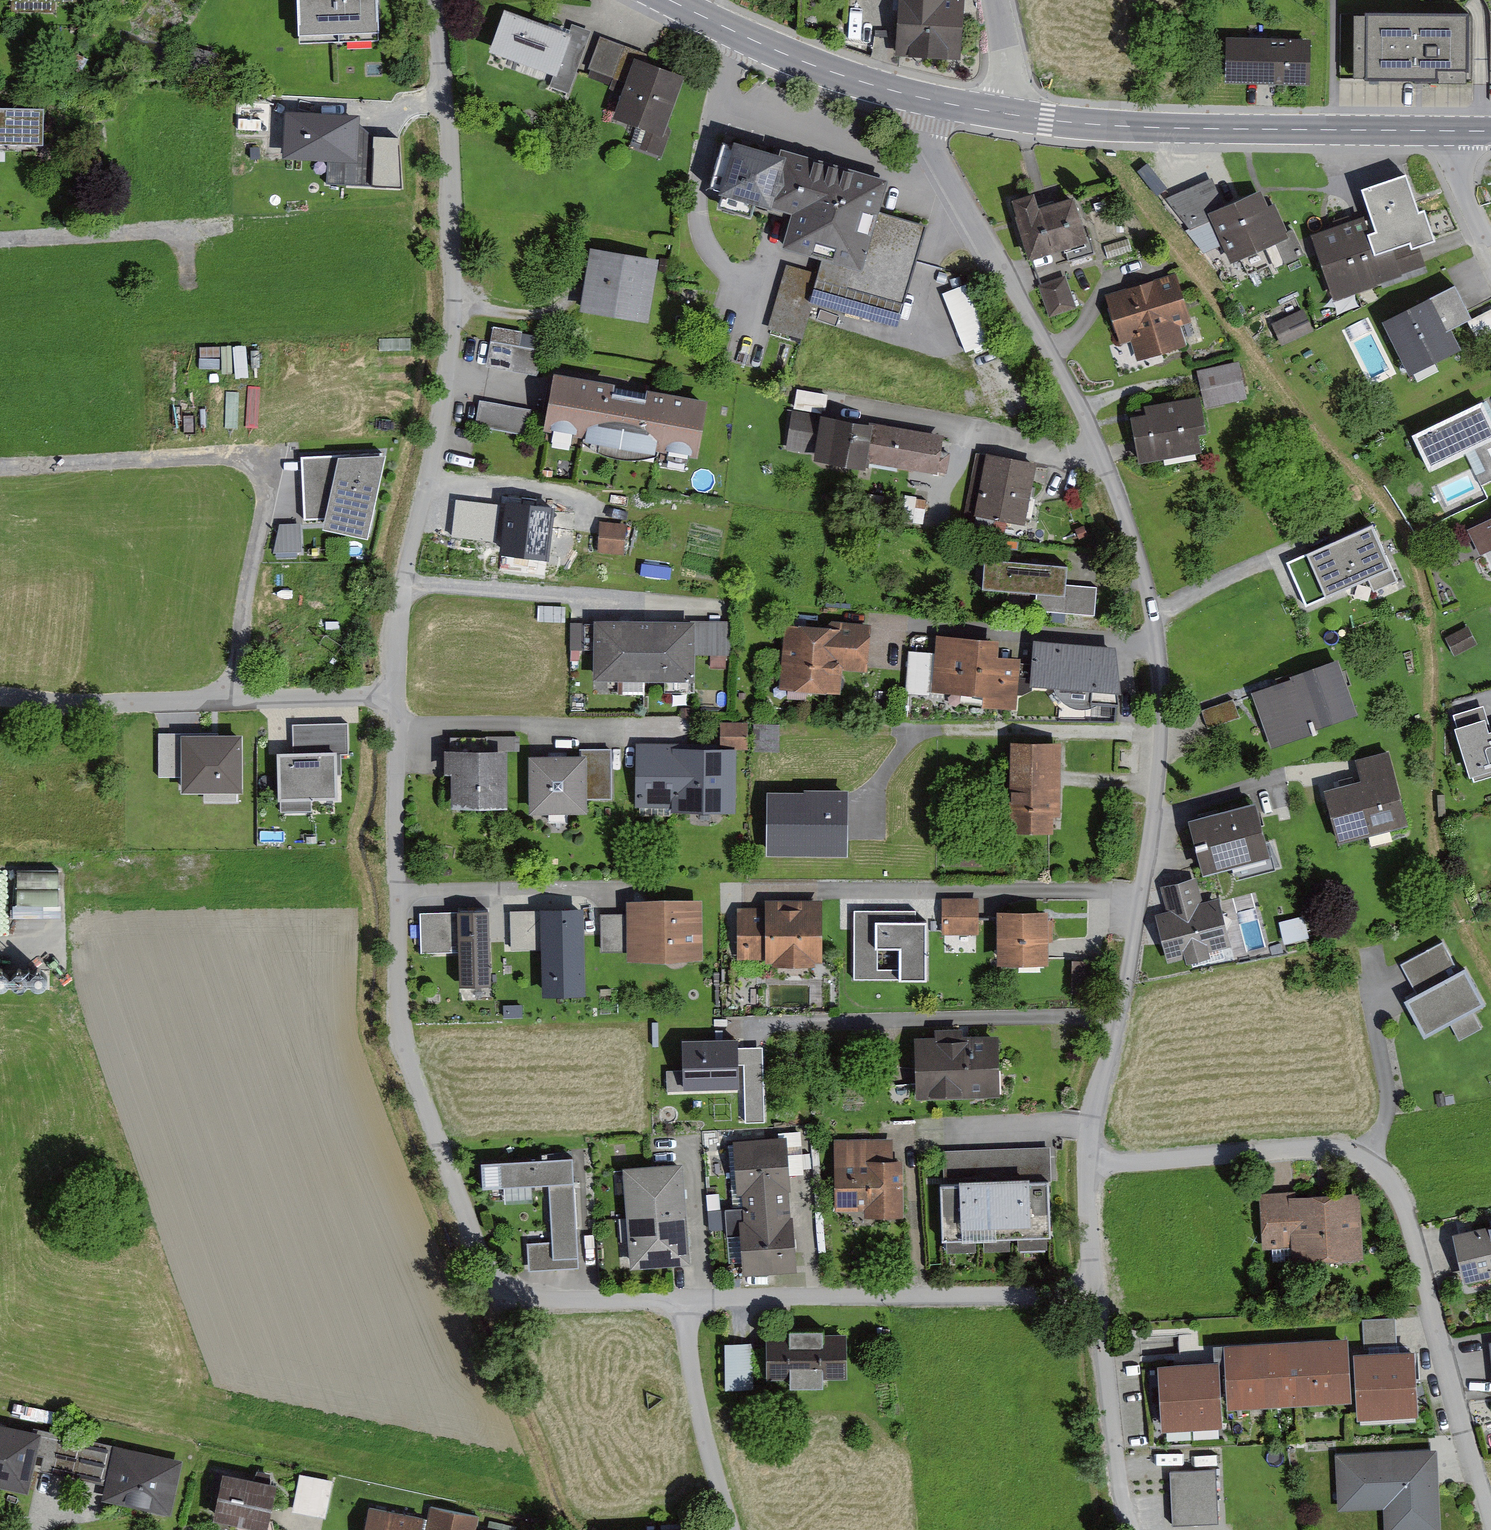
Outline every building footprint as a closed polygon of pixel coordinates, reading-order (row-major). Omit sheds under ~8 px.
[(14,9),(82,10),(82,0),(14,0),(14,9)] [(306,41),(387,39),(386,0),(304,0),(306,41)] [(909,55),(967,59),(971,0),(913,0),(909,55)] [(579,35),(514,9),(496,53),(561,79),(579,35)] [(1372,12),(1372,79),(1476,79),(1476,12),(1372,12)] [(1314,35),(1231,33),(1230,79),(1313,81),(1314,35)] [(691,80),(643,62),(623,114),(671,132),(691,80)] [(367,113),(293,109),(291,157),(365,160),(367,113)] [(0,110),(0,149),(48,150),(49,110),(0,110)] [(405,135),(380,133),(379,185),(408,185),(405,135)] [(816,332),(826,293),(911,316),(935,226),(884,212),(892,183),(853,172),(750,145),(734,203),(769,212),(803,221),(797,245),(833,255),(827,274),(793,265),(778,322),(816,332)] [(1419,173),(1380,187),(1390,216),(1401,243),(1440,229),(1419,173)] [(1022,199),(1026,211),(1038,256),(1094,240),(1081,196),(1047,205),(1044,193),(1022,199)] [(1268,194),(1215,217),(1234,260),(1287,237),(1268,194)] [(1390,216),(1328,239),(1349,295),(1411,272),(1401,243),(1390,216)] [(666,262),(602,252),(597,287),(593,312),(656,322),(666,262)] [(1068,267),(1042,276),(1052,305),(1078,296),(1068,267)] [(946,280),(969,340),(996,330),(973,269),(946,280)] [(1131,341),(1142,338),(1147,355),(1192,341),(1186,324),(1199,320),(1184,274),(1117,295),(1131,341)] [(1307,291),(1276,299),(1284,331),(1315,322),(1307,291)] [(1442,300),(1397,323),(1423,375),(1469,352),(1442,300)] [(501,325),(498,340),(526,345),(529,330),(501,325)] [(494,362),(544,371),(549,349),(526,345),(498,340),(494,362)] [(1244,361),(1210,369),(1218,403),(1252,396),(1244,361)] [(714,405),(564,377),(555,426),(705,453),(714,405)] [(1207,430),(1214,429),(1208,396),(1156,405),(1158,415),(1141,418),(1148,459),(1210,448),(1207,430)] [(538,408),(487,398),(483,423),(534,432),(538,408)] [(1424,439),(1440,473),(1475,456),(1490,488),(1490,487),(1490,407),(1424,439)] [(831,448),(828,463),(882,472),(885,456),(944,466),(949,434),(804,411),(798,442),(831,448)] [(313,516),(336,515),(333,526),(377,535),(395,453),(310,456),(313,516)] [(1039,463),(989,454),(976,522),(1000,527),(1001,519),(1027,524),(1039,463)] [(508,503),(462,497),(458,535),(503,541),(508,503)] [(561,509),(518,504),(512,556),(555,561),(561,509)] [(635,515),(607,514),(605,549),(634,551),(635,515)] [(1404,566),(1385,521),(1318,550),(1337,594),(1404,566)] [(280,549),(308,549),(308,522),(287,522),(280,549)] [(1479,530),(1490,561),(1490,525),(1479,530)] [(1313,604),(1337,594),(1318,550),(1294,560),(1313,604)] [(1102,612),(1104,586),(1075,584),(1076,570),(1077,563),(995,557),(993,586),(1046,590),(1044,608),(1102,612)] [(848,684),(848,666),(878,667),(878,622),(793,620),(792,683),(848,684)] [(600,679),(650,680),(652,623),(602,622),(600,679)] [(701,625),(652,623),(650,680),(700,682),(701,625)] [(996,703),(1025,705),(1028,654),(1007,653),(1008,639),(949,635),(946,687),(996,690),(996,703)] [(1044,683),(1106,687),(1102,700),(1129,702),(1127,689),(1131,688),(1127,646),(1047,641),(1044,683)] [(1348,662),(1260,693),(1278,744),(1366,712),(1348,662)] [(1465,725),(1490,717),(1490,703),(1461,712),(1465,725)] [(1465,725),(1481,779),(1490,776),(1490,717),(1465,725)] [(300,722),(301,753),(343,752),(356,752),(355,721),(300,722)] [(242,736),(184,737),(185,789),(243,788),(242,736)] [(744,805),(741,742),(647,747),(650,810),(744,805)] [(515,746),(458,744),(456,797),(513,799),(515,746)] [(1063,744),(1024,744),(1023,831),(1063,831),(1063,774),(1063,744)] [(594,751),(540,753),(543,807),(596,805),(594,751)] [(301,753),(285,753),(286,809),(318,809),(318,797),(343,796),(343,752),(301,753)] [(1370,782),(1336,792),(1349,839),(1412,822),(1393,754),(1364,761),(1366,769),(1370,782)] [(853,787),(776,790),(778,852),(855,849),(853,787)] [(1265,805),(1201,822),(1214,871),(1278,853),(1265,805)] [(1176,910),(1170,911),(1181,959),(1235,947),(1223,898),(1209,902),(1203,875),(1170,883),(1176,910)] [(538,938),(538,898),(513,898),(513,938),(538,938)] [(982,899),(950,899),(950,927),(982,928),(982,899)] [(707,900),(638,900),(638,913),(638,949),(638,955),(707,955),(707,900)] [(748,951),(776,951),(776,960),(830,959),(830,901),(775,901),(775,907),(748,907),(748,951)] [(593,996),(591,906),(547,907),(548,996),(593,996)] [(1058,908),(1008,909),(1009,960),(1059,959),(1058,908)] [(933,977),(933,919),(921,919),(921,909),(860,909),(860,977),(933,977)] [(498,910),(467,911),(468,949),(468,985),(500,985),(498,910)] [(468,949),(467,911),(428,912),(428,950),(468,949)] [(638,913),(609,913),(609,949),(638,949),(638,913)] [(1409,959),(1419,978),(1425,990),(1414,996),(1433,1033),(1490,1003),(1490,992),(1476,964),(1468,969),(1452,938),(1409,959)] [(745,1031),(688,1032),(690,1095),(746,1093),(745,1031)] [(1007,1036),(927,1039),(929,1093),(1009,1090),(1007,1036)] [(759,1123),(776,1123),(775,1051),(757,1051),(759,1123)] [(670,1057),(672,1075),(687,1073),(685,1056),(670,1057)] [(740,1141),(744,1207),(796,1204),(792,1137),(740,1141)] [(845,1205),(875,1204),(876,1214),(912,1213),(910,1161),(900,1161),(899,1137),(843,1139),(845,1205)] [(954,1183),(1058,1179),(1057,1146),(953,1149),(954,1183)] [(497,1197),(554,1193),(557,1240),(535,1242),(537,1270),(587,1266),(580,1152),(494,1158),(497,1197)] [(632,1162),(636,1214),(691,1210),(687,1157),(632,1162)] [(954,1183),(947,1183),(949,1239),(1060,1235),(1058,1179),(954,1183)] [(1305,1259),(1371,1254),(1366,1193),(1297,1198),(1297,1192),(1273,1194),(1277,1245),(1304,1243),(1305,1259)] [(801,1271),(796,1204),(744,1207),(749,1274),(801,1271)] [(695,1263),(691,1210),(636,1214),(640,1267),(695,1263)] [(1456,1233),(1466,1273),(1490,1266),(1490,1224),(1456,1233)] [(1404,1316),(1371,1319),(1372,1343),(1405,1340),(1404,1316)] [(832,1331),(802,1331),(802,1336),(778,1336),(779,1375),(802,1375),(803,1384),(833,1383),(833,1374),(857,1374),(856,1335),(832,1335),(832,1331)] [(1353,1339),(1332,1340),(1336,1399),(1357,1397),(1353,1339)] [(1315,1400),(1336,1399),(1332,1340),(1311,1342),(1315,1400)] [(1294,1401),(1315,1400),(1311,1342),(1290,1343),(1294,1401)] [(759,1343),(734,1343),(735,1388),(760,1388),(759,1343)] [(1273,1403),(1294,1401),(1290,1343),(1269,1344),(1273,1403)] [(1252,1404),(1273,1403),(1269,1344),(1249,1346),(1252,1404)] [(1231,1406),(1252,1404),(1249,1346),(1228,1347),(1231,1406)] [(1423,1349),(1395,1350),(1399,1414),(1428,1412),(1423,1349)] [(1371,1416),(1399,1414),(1395,1350),(1367,1352),(1371,1416)] [(1225,1363),(1198,1365),(1201,1423),(1229,1421),(1225,1363)] [(1174,1425),(1201,1423),(1198,1365),(1170,1367),(1174,1425)] [(0,1421),(0,1479),(30,1486),(38,1452),(43,1431),(0,1421)] [(38,1452),(52,1455),(48,1468),(112,1483),(121,1446),(44,1428),(43,1431),(38,1452)] [(1452,1529),(1446,1445),(1346,1452),(1350,1510),(1392,1507),(1394,1529),(1438,1529),(1452,1529)] [(187,1461),(121,1446),(112,1483),(109,1496),(175,1512),(187,1461)] [(1220,1465),(1174,1468),(1178,1522),(1223,1519),(1220,1465)] [(283,1482),(233,1471),(223,1515),(273,1526),(283,1482)] [(339,1477),(307,1471),(301,1507),(333,1513),(339,1477)] [(376,1505),(372,1529),(479,1529),(482,1512),(435,1503),(433,1516),(376,1505)]
